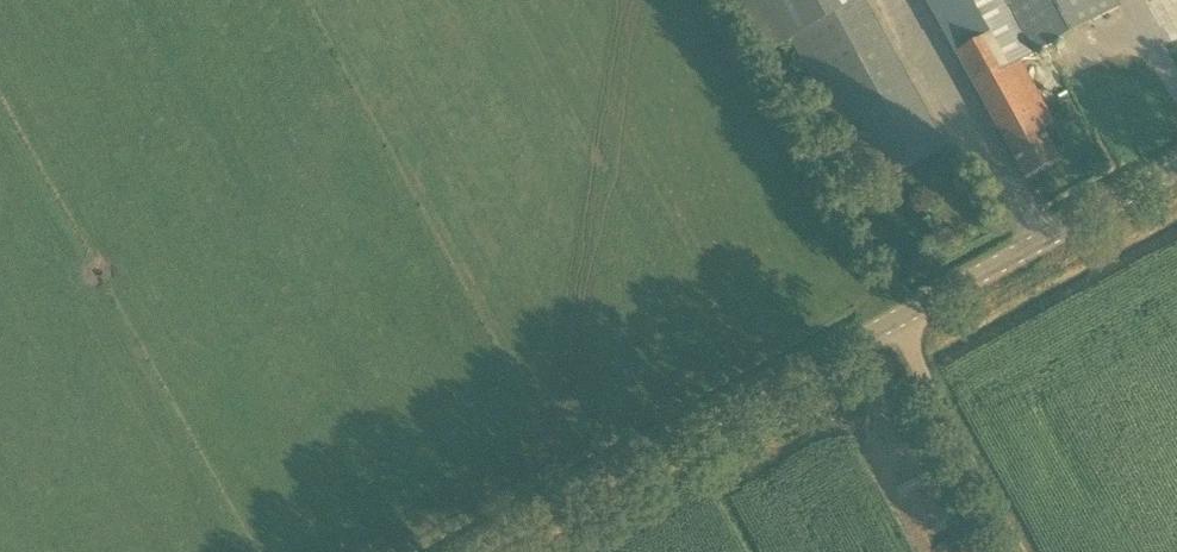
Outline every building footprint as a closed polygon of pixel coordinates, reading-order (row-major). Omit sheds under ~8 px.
[(771,52),(791,40),(865,0),(742,0),(771,52)] [(865,0),(791,40),(873,188),(946,148),(865,0)] [(958,54),(1028,179),(1061,161),(1044,129),(1055,123),(1021,62),(1123,6),(1120,0),(984,0),(941,24),(958,54)]
